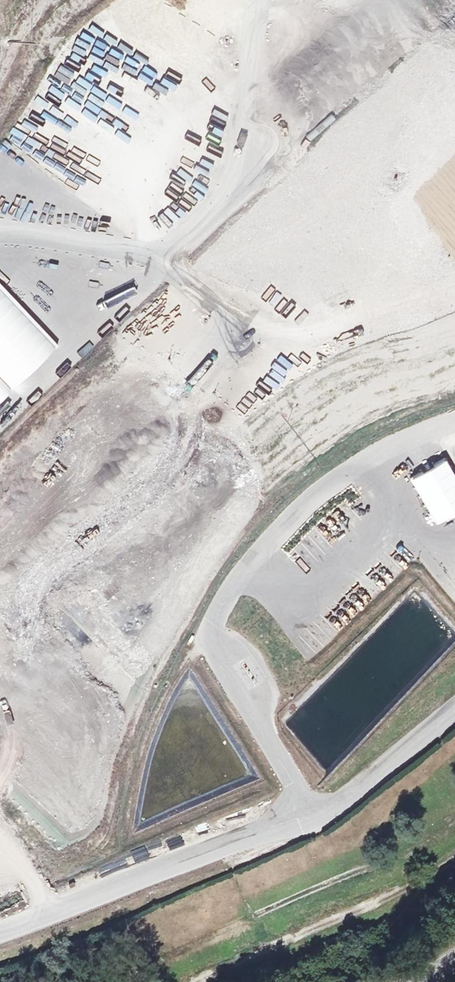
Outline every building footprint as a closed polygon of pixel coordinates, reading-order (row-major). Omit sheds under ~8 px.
[(35,881),(58,874),(57,868),(33,876),(35,881)]
